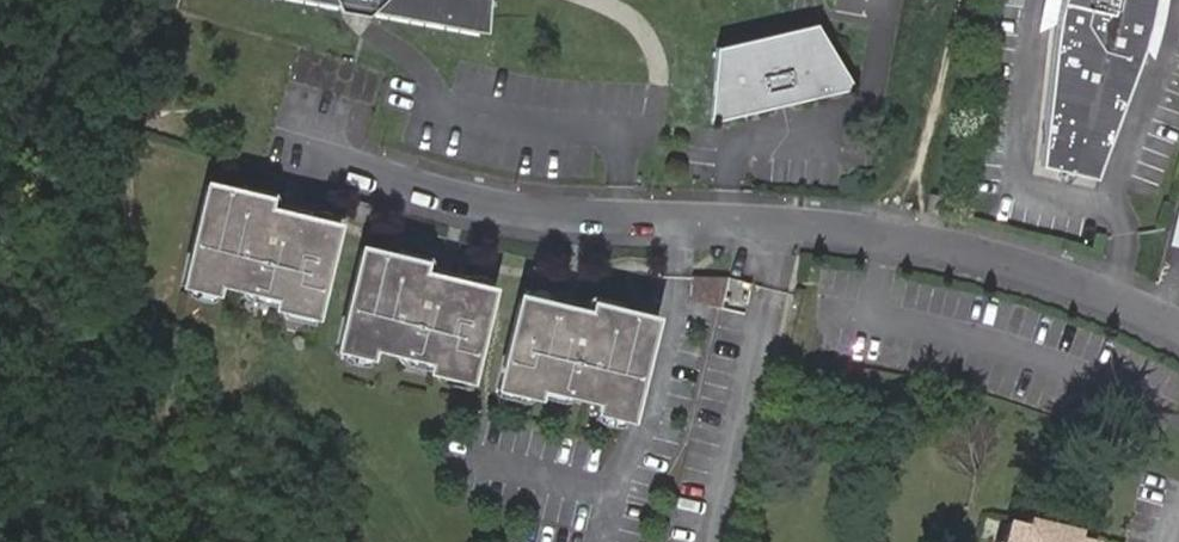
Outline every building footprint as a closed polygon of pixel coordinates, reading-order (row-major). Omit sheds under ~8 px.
[(335,8),(338,15),(366,21),(371,16),(484,37),(486,0),(290,0),(335,8)] [(1157,0),(1074,0),(1068,22),(1054,28),(1045,98),(1043,170),(1092,182),(1120,125),(1146,50),(1136,37),(1139,25),(1142,14),(1155,11),(1157,0)] [(1074,0),(1061,0),(1059,5),(1059,7),(1058,12),(1056,20),(1054,28),(1068,22),(1074,0)] [(1155,12),(1155,11),(1142,14),(1139,25),(1136,37),(1146,50),(1146,48),(1148,42),(1150,35),(1151,29),(1152,27),(1154,19),(1155,12)] [(814,28),(714,52),(708,126),(852,92),(814,28)] [(264,209),(204,196),(181,296),(212,303),(215,293),(243,299),(274,307),(272,317),(312,326),(332,236),(262,221),(264,209)] [(419,275),(359,261),(336,362),(367,369),(369,359),(397,365),(429,372),(427,383),(467,392),(487,302),(417,286),(419,275)] [(246,311),(272,317),(274,307),(243,299),(243,304),(244,308),(246,311)] [(587,325),(516,309),(497,399),(536,407),(539,397),(571,404),(599,410),(597,421),(628,427),(650,327),(590,314),(587,325)] [(400,377),(427,383),(429,372),(397,365),(398,369),(399,373),(400,377)] [(539,397),(536,407),(563,413),(565,411),(568,408),(571,404),(539,397)] [(1005,533),(1003,541),(1072,541),(1025,531),(1024,537),(1005,533)]
